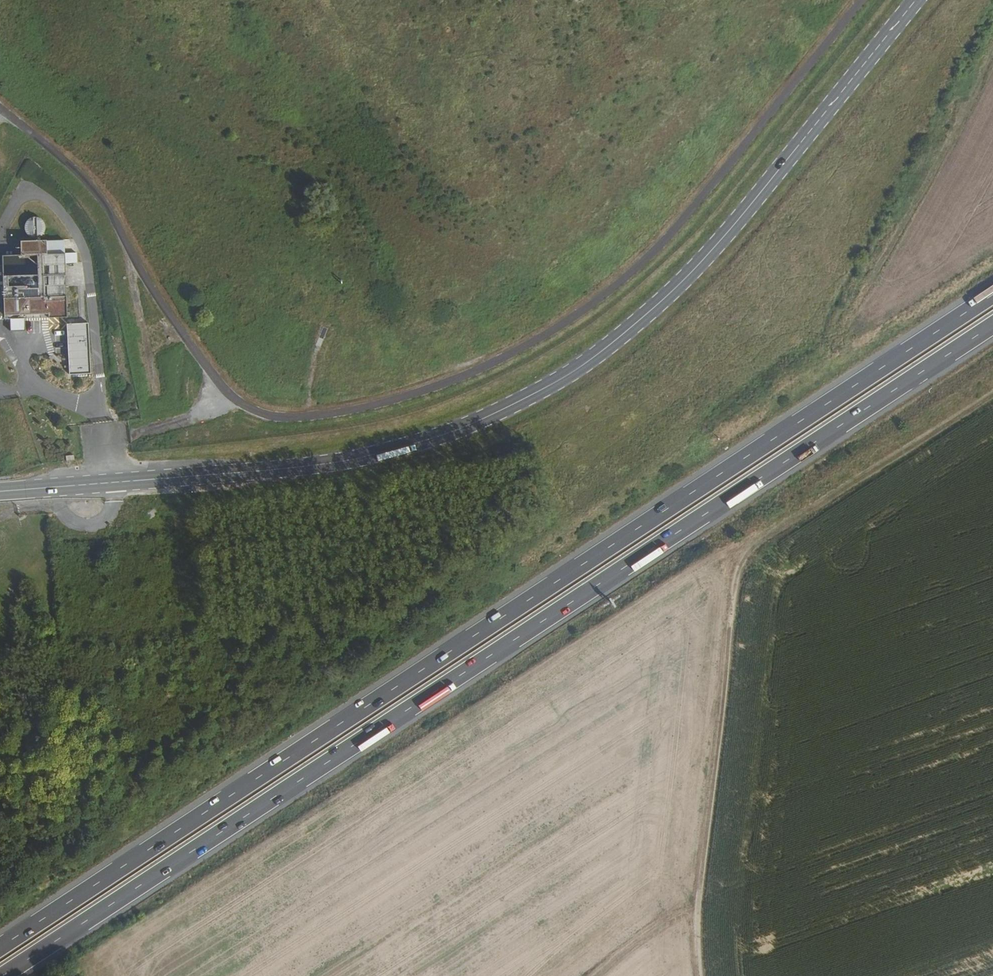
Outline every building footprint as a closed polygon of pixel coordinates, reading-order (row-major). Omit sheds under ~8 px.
[(24,218),(25,233),(44,232),(44,217),(24,218)] [(5,297),(5,315),(65,315),(63,254),(48,254),(49,241),(23,241),(22,255),(4,255),(5,295),(5,297)] [(10,329),(20,329),(21,320),(10,319),(10,329)] [(86,322),(65,322),(66,373),(88,372),(86,322)]
